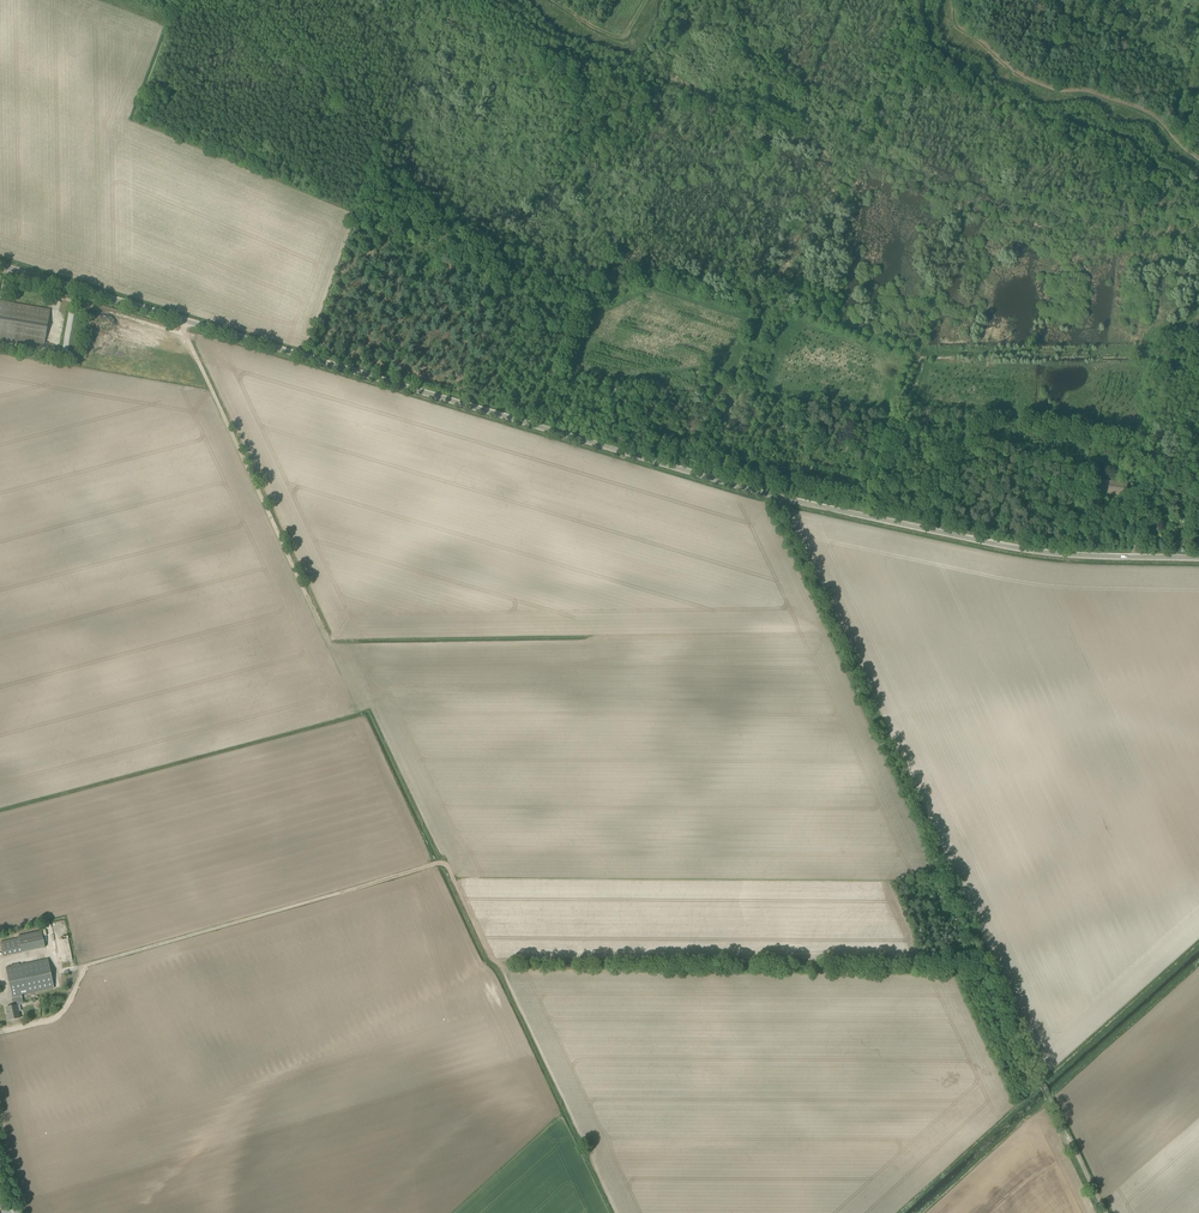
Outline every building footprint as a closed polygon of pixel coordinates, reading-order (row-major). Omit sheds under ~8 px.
[(46,330),(50,309),(0,301),(0,339),(43,347),(46,330)] [(1193,522),(1194,517),(1194,511),(1178,510),(1178,517),(1180,517),(1180,522),(1193,522)] [(18,936),(19,938),(0,942),(3,956),(45,947),(42,931),(18,936)] [(24,1004),(22,996),(54,989),(48,959),(6,968),(12,997),(14,1006),(6,1007),(9,1020),(20,1018),(17,1005),(24,1004)]
